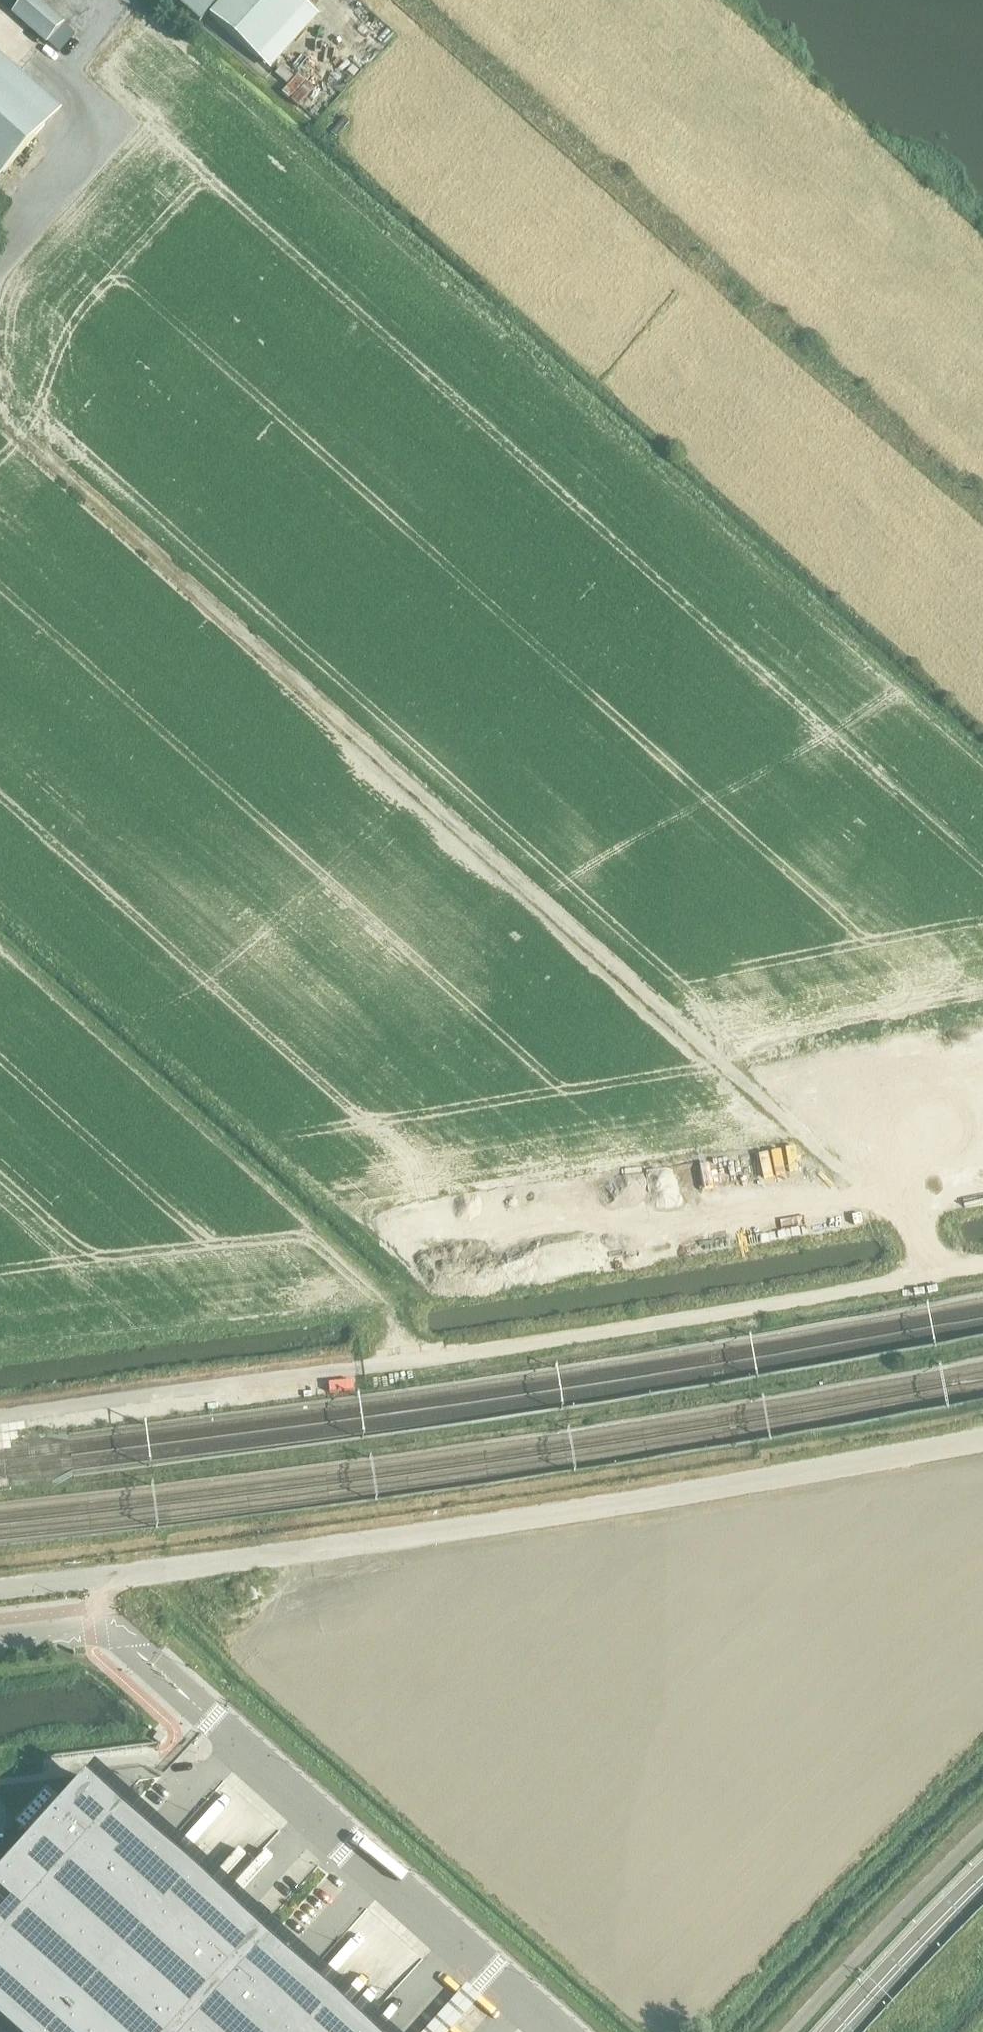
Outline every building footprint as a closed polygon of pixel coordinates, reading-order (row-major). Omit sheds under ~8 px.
[(47,42),(61,55),(77,36),(63,24),(37,0),(22,0),(11,12),(46,43),(47,42)] [(199,22),(219,0),(174,0),(199,22)] [(210,15),(269,69),(318,16),(300,0),(223,0),(210,15)] [(60,109),(0,55),(0,176),(60,109)] [(301,72),(284,87),(298,103),(315,88),(301,72)] [(191,1874),(83,1777),(0,1870),(0,2026),(7,2031),(50,2031),(191,1874)] [(263,1938),(191,1874),(50,2031),(178,2031),(263,1938)] [(334,2002),(263,1938),(178,2031),(307,2031),(334,2002)] [(334,2002),(307,2031),(367,2031),(334,2002)]
